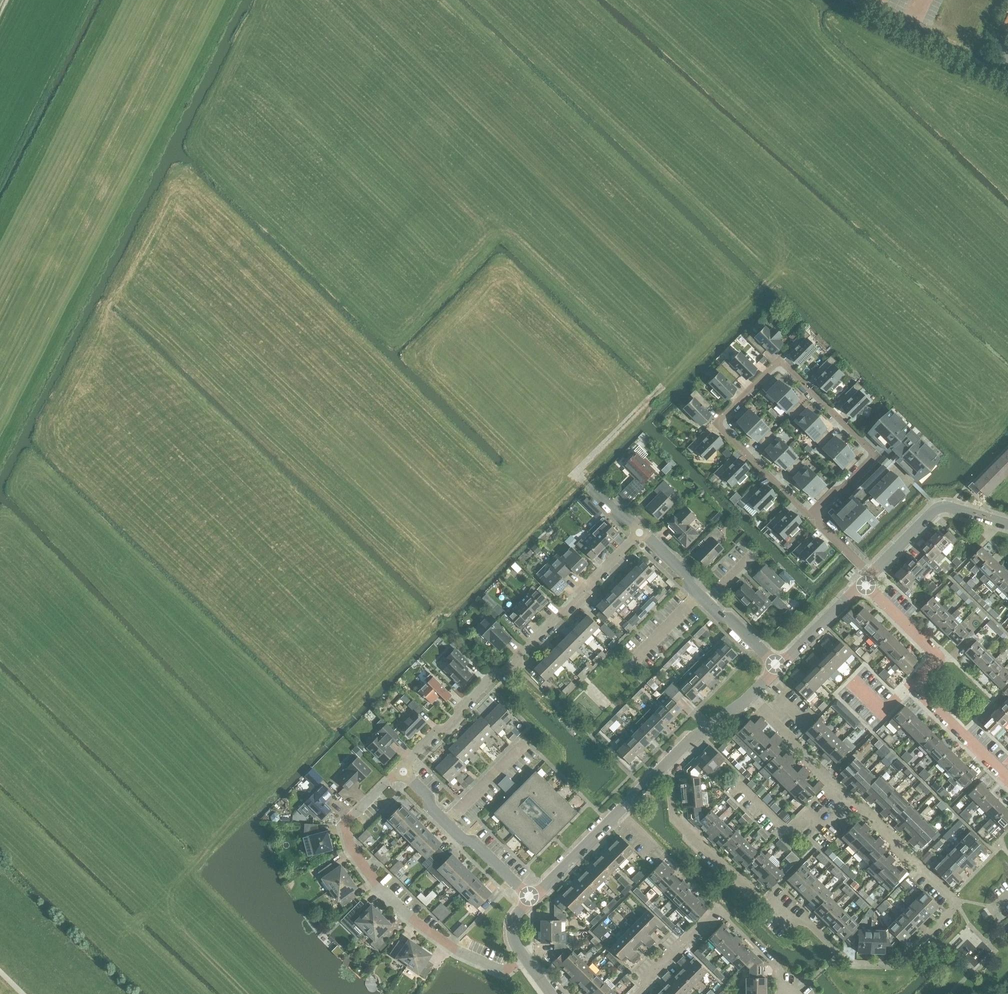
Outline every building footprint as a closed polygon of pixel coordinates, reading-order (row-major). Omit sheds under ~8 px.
[(751,333),(746,338),(762,354),(766,350),(769,347),(774,352),(782,344),(777,339),(780,336),(773,328),(769,331),(765,327),(755,337),(751,333)] [(804,330),(789,345),(793,350),(796,352),(791,357),(799,365),(816,348),(806,339),(810,335),(804,330)] [(726,358),(720,364),(736,379),(741,375),(743,372),(748,377),(756,369),(752,364),(755,361),(747,353),(744,357),(739,352),(730,362),(726,358)] [(831,356),(815,371),(819,376),(822,378),(817,383),(825,391),(830,387),(833,390),(841,383),(837,379),(842,374),(832,365),(836,361),(831,356)] [(718,373),(709,382),(713,387),(710,390),(718,398),(721,395),(726,399),(734,391),(729,386),(732,384),(736,379),(720,364),(715,369),(718,373)] [(776,402),(789,389),(783,383),(781,385),(778,381),(775,384),(771,379),(762,388),(776,402)] [(848,405),(843,409),(851,417),(868,401),(858,391),(862,387),(857,382),(845,393),(850,397),(845,402),(848,405)] [(693,398),(683,408),(700,425),(708,417),(704,412),(706,409),(702,405),(706,400),(695,389),(689,395),(693,398)] [(790,416),(799,407),(795,403),(797,400),(793,397),(795,395),(789,389),(776,402),(790,416)] [(746,432),(759,419),(745,405),(736,414),(740,419),(738,421),(741,425),(740,426),(746,432)] [(804,430),(817,417),(811,411),(809,413),(806,409),(803,412),(799,407),(790,416),(804,430)] [(938,459),(889,410),(868,432),(888,452),(893,447),(901,455),(896,460),(917,480),(938,459)] [(818,444),(827,435),(823,431),(825,428),(821,425),(823,423),(817,417),(804,430),(818,444)] [(764,442),(773,433),(759,419),(746,432),(752,438),(753,437),(757,440),(760,438),(764,442)] [(702,432),(686,447),(692,453),(695,449),(705,459),(722,442),(714,434),(709,439),(706,436),(702,432)] [(774,460),(787,447),(773,433),(764,442),(768,447),(766,449),(769,453),(768,454),(774,460)] [(832,458),(845,445),(839,439),(837,441),(834,437),(831,440),(827,435),(818,444),(832,458)] [(845,445),(832,458),(846,472),(855,463),(851,459),(853,456),(849,453),(851,451),(845,445)] [(792,470),(801,461),(787,447),(774,460),(780,466),(781,465),(785,468),(788,466),(792,470)] [(975,483),(973,481),(969,485),(978,493),(981,490),(987,496),(1007,475),(1007,450),(975,483)] [(643,483),(655,471),(649,465),(651,464),(644,458),(643,459),(636,452),(623,466),(635,478),(627,485),(636,494),(645,485),(643,483)] [(713,474),(708,479),(711,481),(716,477),(718,479),(722,475),(731,485),(736,480),(740,484),(747,477),(743,473),(748,468),(740,460),(735,465),(733,462),(728,458),(712,474),(713,474)] [(802,488),(815,475),(801,461),(792,470),(796,474),(794,477),(797,481),(796,482),(802,488)] [(856,541),(907,490),(886,468),(864,489),(865,490),(856,499),(855,498),(834,520),(856,541)] [(815,475),(802,488),(808,494),(809,493),(813,496),(816,494),(820,498),(829,489),(815,475)] [(657,518),(672,503),(667,498),(674,491),(664,480),(653,491),(658,496),(647,508),(657,518)] [(774,494),(766,486),(764,484),(754,493),(750,488),(739,500),(744,505),(748,502),(757,511),(762,507),(766,510),(773,502),(770,499),(774,494)] [(586,505),(593,512),(598,517),(602,513),(590,501),(586,505)] [(695,517),(685,507),(675,517),(674,516),(668,523),(677,532),(674,535),(686,546),(698,534),(688,524),(695,517)] [(833,518),(837,514),(831,508),(827,512),(833,518)] [(760,530),(760,531),(763,534),(768,529),(770,531),(774,528),(784,537),(788,533),(792,536),(799,529),(796,525),(801,521),(792,512),(788,517),(785,514),(781,510),(765,526),(760,530)] [(596,524),(589,531),(591,533),(604,547),(618,533),(602,518),(596,524)] [(705,565),(722,548),(716,542),(724,534),(716,526),(702,539),(707,544),(695,555),(705,565)] [(930,539),(942,550),(951,541),(953,543),(957,539),(949,530),(945,534),(940,529),(930,539)] [(572,544),(577,538),(571,533),(566,539),(572,544)] [(581,539),(576,544),(592,559),(604,547),(591,533),(583,541),(581,539)] [(827,547),(819,539),(814,543),(811,541),(807,545),(802,541),(791,552),(797,558),(800,554),(810,564),(814,559),(818,563),(826,555),(822,551),(827,547)] [(932,566),(932,567),(933,568),(938,573),(943,568),(933,559),(942,550),(930,539),(921,547),(927,552),(923,556),(932,566)] [(972,558),(977,563),(971,570),(975,574),(981,568),(981,567),(992,555),(983,546),(972,558)] [(565,573),(566,572),(570,568),(577,575),(587,564),(571,548),(561,558),(557,554),(552,559),(565,573)] [(986,572),(980,579),(983,582),(1001,564),(992,555),(981,567),(981,568),(986,572)] [(916,576),(915,577),(920,581),(933,568),(932,567),(932,566),(923,556),(918,561),(913,556),(904,565),(916,576)] [(957,557),(952,561),(958,567),(962,563),(957,557)] [(568,575),(566,572),(565,573),(552,559),(547,564),(551,568),(541,578),(557,594),(568,584),(563,579),(568,575)] [(642,560),(634,567),(645,579),(653,571),(642,560)] [(983,582),(984,583),(984,584),(992,592),(999,585),(1007,575),(1007,571),(1001,564),(983,582)] [(772,594),(783,583),(765,565),(754,576),(772,594)] [(907,585),(915,577),(916,576),(904,565),(895,574),(900,579),(895,584),(910,598),(914,593),(909,588),(907,585)] [(634,567),(626,575),(638,586),(645,579),(634,567)] [(962,586),(966,583),(957,574),(954,577),(962,586)] [(626,575),(619,583),(633,598),(636,595),(633,591),(638,586),(626,575)] [(1007,593),(1007,575),(999,585),(1004,590),(1000,595),(1004,599),(1007,595),(1007,594),(1007,593)] [(730,588),(734,592),(745,579),(741,576),(730,588)] [(931,591),(937,585),(932,579),(926,586),(931,591)] [(619,583),(611,591),(622,602),(626,606),(631,600),(633,598),(619,583)] [(772,602),(771,602),(762,592),(757,597),(744,583),(733,594),(753,613),(764,603),(768,607),(772,602)] [(951,586),(956,592),(960,589),(954,583),(951,586)] [(971,595),(974,591),(966,583),(962,586),(971,595)] [(528,593),(520,601),(532,613),(540,606),(543,608),(549,602),(532,585),(530,587),(528,593)] [(659,592),(663,596),(667,591),(664,587),(659,592)] [(611,591),(603,599),(615,610),(622,602),(611,591)] [(966,601),(969,598),(962,591),(959,595),(966,601)] [(980,603),(983,600),(974,591),(971,595),(980,603)] [(658,601),(663,596),(659,592),(654,597),(658,601)] [(934,596),(922,608),(931,617),(943,605),(936,598),(934,596)] [(771,602),(772,602),(783,613),(788,608),(777,597),(771,602)] [(600,610),(595,615),(603,622),(607,618),(615,610),(603,599),(596,606),(600,610)] [(650,599),(642,606),(644,608),(647,611),(652,606),(655,604),(650,599)] [(989,612),(993,609),(983,600),(980,603),(989,612)] [(504,613),(500,617),(510,627),(514,623),(521,630),(528,623),(525,621),(532,613),(520,601),(512,609),(506,611),(504,613)] [(975,610),(978,607),(972,601),(969,604),(975,610)] [(499,613),(504,608),(499,602),(494,607),(499,613)] [(943,605),(931,617),(940,626),(952,614),(948,610),(950,608),(945,603),(943,605)] [(642,606),(635,614),(640,619),(643,616),(647,611),(644,608),(642,606)] [(850,609),(841,618),(847,624),(852,619),(861,628),(873,616),(863,606),(855,615),(850,609)] [(952,614),(940,626),(949,635),(961,623),(956,618),(961,613),(957,609),(952,614)] [(993,609),(989,612),(996,619),(999,615),(993,609)] [(987,623),(991,619),(981,610),(978,613),(984,619),(987,623)] [(635,614),(627,622),(628,624),(632,627),(637,622),(640,619),(635,614)] [(499,649),(510,638),(501,629),(502,628),(489,615),(476,628),(489,641),(490,640),(499,649)] [(579,623),(591,634),(599,626),(587,615),(579,623)] [(861,628),(855,633),(859,637),(864,631),(869,636),(881,624),(873,616),(861,628)] [(583,642),(591,634),(579,623),(572,631),(583,642)] [(961,623),(949,635),(958,644),(962,640),(967,644),(976,634),(971,630),(970,631),(961,623)] [(881,624),(869,636),(875,642),(869,647),(873,651),(878,645),(890,633),(881,624)] [(698,631),(701,634),(706,629),(703,626),(698,631)] [(1001,636),(1004,633),(998,627),(995,630),(1001,636)] [(575,650),(583,642),(572,631),(564,639),(575,650)] [(846,642),(852,637),(849,633),(843,639),(846,642)] [(890,633),(878,645),(887,654),(899,642),(890,633)] [(976,634),(967,644),(971,648),(967,652),(976,661),(988,649),(979,640),(981,639),(976,634)] [(724,635),(713,646),(728,661),(730,659),(732,659),(737,654),(729,646),(732,643),(724,635)] [(827,637),(823,640),(843,660),(851,652),(838,639),(834,643),(827,637)] [(852,637),(846,642),(849,645),(855,639),(852,637)] [(568,657),(575,650),(564,639),(557,646),(568,657)] [(611,648),(616,643),(612,640),(608,644),(611,648)] [(823,640),(820,644),(827,650),(822,655),(836,668),(840,672),(847,664),(843,660),(823,640)] [(682,646),(686,650),(691,645),(687,642),(682,646)] [(899,642),(887,654),(896,662),(908,650),(899,642)] [(561,665),(568,657),(557,646),(549,654),(561,665)] [(706,654),(705,654),(709,658),(709,657),(722,669),(726,665),(726,663),(728,661),(713,646),(706,654)] [(461,686),(472,675),(464,667),(468,662),(455,649),(447,658),(451,663),(444,669),(461,686)] [(988,649),(976,661),(985,670),(997,658),(988,649)] [(896,663),(891,668),(894,672),(900,666),(905,672),(908,674),(914,668),(911,666),(917,660),(908,650),(896,662),(896,663)] [(864,660),(869,654),(866,651),(861,656),(864,660)] [(812,652),(808,656),(828,676),(836,668),(822,655),(819,658),(812,652)] [(553,672),(561,665),(549,654),(542,661),(553,672)] [(869,654),(864,660),(867,662),(872,657),(869,654)] [(596,663),(601,658),(597,655),(592,660),(596,663)] [(997,658),(985,670),(994,679),(1006,667),(1000,661),(1003,659),(999,655),(997,658)] [(808,656),(805,659),(811,666),(807,670),(821,683),(828,676),(808,656)] [(709,658),(702,665),(713,676),(715,674),(717,674),(722,669),(709,657),(709,658)] [(546,680),(553,672),(542,661),(534,669),(546,680)] [(697,661),(689,668),(694,673),(706,685),(711,680),(710,679),(713,676),(702,665),(697,661)] [(582,671),(585,674),(590,669),(586,666),(582,671)] [(994,679),(1003,687),(1007,682),(1007,669),(1006,667),(994,679)] [(689,668),(682,676),(686,680),(698,692),(700,689),(702,689),(706,685),(694,673),(689,668)] [(797,668),(793,671),(813,691),(821,683),(807,670),(803,674),(797,668)] [(881,677),(887,671),(884,668),(878,674),(881,677)] [(793,671),(790,675),(797,681),(792,686),(805,699),(808,701),(816,693),(813,691),(793,671)] [(887,671),(881,677),(885,681),(889,677),(891,675),(887,671)] [(446,701),(452,695),(431,674),(425,680),(427,682),(418,691),(424,697),(425,697),(432,704),(440,695),(446,701)] [(673,681),(668,686),(680,698),(684,694),(691,700),(696,696),(696,694),(698,692),(686,680),(682,676),(675,683),(673,681)] [(889,677),(885,681),(893,689),(897,685),(889,677)] [(650,686),(654,681),(651,678),(646,683),(650,686)] [(565,694),(570,689),(567,685),(562,691),(565,694)] [(668,686),(656,698),(662,705),(675,717),(680,712),(680,710),(682,708),(676,702),(680,698),(668,686)] [(635,694),(639,697),(644,692),(640,689),(635,694)] [(841,711),(845,707),(837,699),(830,705),(835,709),(837,707),(841,711)] [(410,738),(425,722),(418,714),(423,709),(413,700),(408,705),(414,711),(398,726),(410,738)] [(821,711),(827,705),(824,701),(817,707),(821,711)] [(492,712),(511,731),(515,727),(512,724),(510,725),(508,723),(514,717),(500,703),(492,712)] [(620,709),(623,712),(628,707),(625,704),(620,709)] [(662,705),(655,713),(666,724),(668,722),(670,722),(675,717),(662,705)] [(893,717),(888,722),(898,731),(902,726),(914,714),(905,705),(893,717)] [(1007,724),(1007,713),(1001,706),(992,715),(1005,727),(1007,724)] [(845,707),(841,711),(846,715),(850,712),(845,707)] [(650,708),(643,716),(647,720),(659,733),(664,728),(664,726),(666,724),(655,713),(650,708)] [(616,720),(623,712),(620,709),(613,717),(616,720)] [(508,734),(511,731),(492,712),(484,719),(483,720),(495,731),(498,734),(503,728),(505,730),(505,731),(508,734)] [(914,714),(902,726),(911,735),(923,723),(914,714)] [(996,736),(1005,727),(992,715),(983,724),(996,736)] [(483,720),(484,719),(481,716),(473,725),(492,744),(496,741),(492,738),(491,738),(489,737),(495,731),(483,720)] [(643,716),(635,723),(640,728),(639,728),(651,740),(653,737),(655,737),(659,733),(647,720),(643,716)] [(608,728),(616,720),(613,717),(605,725),(608,728)] [(739,745),(763,720),(760,717),(753,724),(749,719),(732,737),(739,745)] [(852,721),(857,726),(860,722),(855,717),(852,721)] [(818,718),(804,732),(810,737),(807,740),(809,743),(826,726),(818,718)] [(763,720),(739,745),(747,752),(765,734),(761,731),(767,724),(763,720)] [(861,730),(865,726),(860,722),(857,726),(861,730)] [(923,723),(911,735),(920,744),(932,732),(923,723)] [(384,764),(395,752),(389,746),(398,736),(387,724),(376,734),(379,737),(368,748),(384,764)] [(489,747),(492,744),(473,725),(464,733),(479,747),(484,741),(486,743),(486,745),(489,747)] [(826,726),(809,743),(812,745),(815,742),(820,748),(834,734),(826,726)] [(639,728),(632,736),(644,748),(649,743),(649,742),(651,740),(639,728)] [(755,760),(778,735),(775,732),(769,739),(765,734),(747,752),(755,760)] [(932,732),(920,744),(929,753),(941,741),(936,736),(932,732)] [(473,753),(479,747),(464,733),(457,741),(476,760),(480,757),(476,754),(475,754),(473,753)] [(517,737),(514,733),(513,733),(509,738),(512,742),(517,737)] [(886,742),(892,736),(889,733),(883,739),(886,742)] [(623,734),(618,738),(624,743),(636,755),(638,753),(639,753),(644,748),(632,736),(628,739),(623,734)] [(834,734),(820,748),(825,752),(822,755),(825,758),(841,741),(834,734)] [(777,753),(778,753),(781,750),(776,746),(782,739),(778,735),(755,760),(762,767),(767,763),(777,753)] [(889,745),(894,741),(895,739),(892,736),(886,742),(889,745)] [(841,741),(825,758),(827,760),(830,757),(835,762),(848,749),(850,751),(855,746),(846,737),(841,741)] [(618,738),(615,742),(620,747),(616,751),(629,763),(633,759),(633,757),(636,755),(624,743),(618,738)] [(473,764),(476,760),(457,741),(448,749),(452,752),(463,763),(469,757),(470,759),(470,761),(473,764)] [(941,741),(929,753),(936,760),(937,761),(949,749),(941,741)] [(352,750),(360,758),(364,753),(356,745),(352,750)] [(693,759),(688,764),(698,773),(703,769),(709,775),(715,769),(713,768),(723,758),(710,745),(695,760),(693,759)] [(949,749),(937,761),(946,770),(958,758),(949,749)] [(772,774),(791,754),(788,751),(782,757),(778,753),(777,753),(767,763),(762,767),(759,770),(767,778),(771,774),(772,774)] [(904,760),(910,754),(907,751),(901,756),(904,760)] [(466,766),(463,763),(452,752),(444,760),(464,779),(467,776),(463,772),(462,773),(460,772),(466,766)] [(779,781),(793,768),(789,764),(795,758),(791,754),(772,774),(779,781)] [(910,754),(904,760),(907,763),(913,757),(910,754)] [(855,757),(840,772),(844,777),(841,780),(844,783),(863,764),(855,757)] [(360,782),(371,771),(358,758),(347,768),(349,770),(338,781),(348,790),(358,780),(360,782)] [(958,758),(946,770),(951,775),(947,780),(951,783),(967,767),(958,758)] [(897,759),(892,764),(898,771),(904,765),(897,759)] [(470,785),(464,779),(444,760),(436,768),(450,782),(456,776),(457,778),(457,779),(466,788),(470,785)] [(680,779),(681,793),(701,791),(699,777),(697,778),(697,775),(698,773),(688,764),(683,769),(684,779),(680,779)] [(863,764),(844,783),(846,786),(850,782),(854,786),(854,787),(870,771),(863,764)] [(787,789),(806,769),(803,766),(797,772),(793,768),(779,781),(787,789)] [(311,782),(319,774),(312,767),(305,775),(304,776),(311,782)] [(967,767),(951,783),(954,786),(958,782),(964,787),(976,775),(975,775),(977,773),(972,768),(970,770),(970,769),(967,767)] [(922,777),(927,772),(924,768),(918,774),(922,777)] [(795,797),(808,783),(804,779),(810,773),(806,769),(787,789),(795,797)] [(578,812),(535,771),(535,770),(519,792),(506,775),(497,784),(514,797),(493,813),(536,855),(553,833),(555,835),(559,831),(557,829),(578,812)] [(854,786),(851,790),(854,793),(854,792),(857,789),(862,794),(865,791),(877,778),(876,778),(870,771),(854,787),(854,786)] [(911,772),(908,775),(913,780),(916,777),(911,772)] [(927,772),(922,777),(925,780),(930,775),(927,772)] [(877,778),(865,791),(870,795),(866,799),(869,801),(888,782),(880,774),(876,778),(877,778)] [(721,786),(724,790),(725,790),(729,786),(728,786),(725,782),(721,786)] [(808,783),(795,797),(802,804),(822,784),(818,782),(813,787),(808,783)] [(888,782),(869,801),(871,804),(875,800),(879,805),(895,789),(888,782)] [(955,804),(952,807),(959,815),(963,818),(968,812),(972,807),(973,808),(988,791),(979,782),(968,794),(974,800),(965,809),(963,811),(955,804)] [(327,800),(333,794),(323,784),(312,795),(312,794),(309,794),(308,796),(306,798),(306,800),(307,801),(305,803),(321,819),(331,809),(327,806),(328,805),(328,800),(327,800)] [(925,786),(922,789),(927,795),(930,791),(925,786)] [(939,795),(945,789),(941,786),(936,791),(939,795)] [(895,789),(879,805),(883,809),(880,812),(883,815),(902,796),(895,789)] [(945,789),(939,795),(942,798),(948,792),(945,789)] [(691,820),(700,811),(700,805),(702,805),(701,791),(681,793),(682,807),(686,807),(687,815),(691,819),(691,820)] [(988,791),(973,808),(974,809),(975,810),(979,806),(985,812),(997,800),(988,791)] [(766,804),(772,799),(767,794),(761,800),(766,804)] [(902,796),(883,815),(886,818),(889,815),(893,819),(909,803),(902,796)] [(979,830),(977,832),(980,835),(986,830),(988,827),(991,824),(1006,809),(997,800),(985,812),(991,818),(983,827),(979,830)] [(909,803),(893,819),(897,823),(894,826),(897,830),(917,810),(909,803)] [(402,804),(387,819),(396,827),(410,813),(402,804)] [(917,810),(897,830),(900,832),(903,829),(908,833),(928,813),(927,813),(932,809),(928,805),(920,813),(917,810)] [(947,807),(943,811),(946,814),(947,815),(946,816),(952,822),(957,817),(950,810),(947,807)] [(980,835),(983,838),(989,833),(990,834),(999,826),(1003,830),(1007,824),(1007,811),(1006,809),(991,824),(988,827),(986,830),(980,835)] [(691,820),(691,819),(690,821),(698,828),(699,826),(704,831),(718,817),(710,810),(705,815),(700,811),(691,820)] [(971,815),(969,813),(968,812),(963,818),(966,821),(971,815)] [(410,813),(396,827),(403,835),(418,820),(410,813)] [(928,813),(908,833),(912,837),(908,840),(911,843),(930,824),(927,820),(928,819),(929,820),(932,817),(928,813)] [(710,841),(726,825),(718,817),(704,831),(709,836),(707,838),(710,841)] [(418,820),(403,835),(411,843),(426,828),(418,820)] [(959,820),(950,829),(953,832),(963,823),(959,820)] [(848,844),(867,825),(864,823),(861,826),(856,822),(841,837),(848,844)] [(307,855),(314,854),(332,849),(327,831),(320,833),(317,824),(305,823),(304,837),(303,838),(307,855)] [(930,824),(911,843),(914,846),(918,843),(922,847),(931,838),(934,841),(940,834),(937,831),(938,831),(930,824)] [(720,846),(733,832),(726,825),(710,841),(713,844),(715,842),(720,846)] [(856,851),(871,836),(867,832),(870,828),(867,825),(848,844),(856,851)] [(426,828),(411,843),(419,850),(433,836),(426,828)] [(363,843),(372,834),(367,829),(358,838),(363,843)] [(970,830),(968,833),(960,841),(977,857),(981,852),(985,855),(988,852),(976,840),(978,838),(970,830)] [(729,852),(743,838),(735,831),(733,832),(720,846),(723,849),(724,848),(729,852)] [(612,845),(626,858),(634,850),(618,835),(615,839),(617,840),(612,845)] [(433,836),(419,850),(425,857),(427,859),(428,857),(433,862),(444,852),(439,847),(442,844),(433,836)] [(863,858),(881,839),(878,837),(875,840),(871,836),(856,851),(863,858)] [(735,861),(750,846),(743,838),(729,852),(734,857),(733,859),(735,861)] [(881,854),(882,854),(886,850),(881,845),(884,842),(881,839),(863,858),(870,865),(881,854)] [(779,840),(776,844),(784,852),(788,848),(779,840)] [(973,860),(977,857),(960,841),(954,847),(974,867),(977,864),(973,860)] [(383,845),(374,855),(379,859),(383,855),(388,850),(383,845)] [(618,866),(626,858),(612,845),(608,850),(606,848),(603,851),(618,866)] [(758,854),(758,853),(750,846),(735,861),(738,864),(740,863),(744,867),(758,854)] [(971,869),(974,867),(954,847),(947,854),(963,870),(968,865),(971,869)] [(610,874),(618,866),(603,851),(600,854),(601,856),(597,861),(610,874)] [(921,859),(923,862),(925,863),(932,855),(928,851),(921,859)] [(433,862),(427,868),(440,882),(442,880),(442,881),(446,877),(460,863),(452,854),(449,857),(444,852),(433,862)] [(754,873),(767,860),(771,855),(768,852),(764,856),(760,852),(758,853),(758,854),(744,867),(747,870),(749,869),(754,873)] [(793,866),(799,860),(792,852),(786,858),(793,866)] [(886,858),(882,854),(881,854),(870,865),(866,869),(873,875),(892,856),(889,854),(886,858)] [(959,874),(963,870),(947,854),(940,862),(960,881),(962,878),(959,874)] [(383,855),(379,859),(384,864),(388,860),(383,855)] [(823,855),(819,859),(824,864),(828,860),(823,855)] [(880,883),(895,867),(891,863),(895,860),(892,856),(873,875),(880,883)] [(399,870),(404,865),(399,860),(390,870),(395,875),(399,870)] [(760,883),(776,868),(767,860),(754,873),(759,878),(757,880),(760,883)] [(794,885),(810,869),(807,865),(809,863),(805,860),(787,879),(794,885)] [(603,881),(610,874),(597,861),(592,865),(590,863),(588,866),(603,881)] [(660,863),(647,877),(655,885),(670,869),(668,866),(662,861),(660,863)] [(957,884),(960,881),(940,862),(933,868),(950,884),(953,880),(957,884)] [(446,877),(442,881),(449,888),(453,884),(453,885),(468,870),(460,863),(446,877)] [(843,863),(840,867),(842,870),(846,874),(850,870),(846,866),(843,863)] [(330,890),(349,876),(341,865),(340,865),(340,866),(334,870),(329,864),(318,872),(323,878),(322,879),(330,890)] [(596,889),(603,881),(588,866),(585,869),(586,871),(582,876),(596,889)] [(830,870),(834,874),(838,870),(834,866),(830,870)] [(895,867),(880,883),(887,890),(906,871),(904,868),(900,872),(895,867)] [(776,868),(760,883),(763,885),(764,884),(770,889),(783,875),(776,868)] [(655,885),(652,888),(660,895),(663,892),(676,878),(671,874),(673,872),(670,869),(655,885)] [(810,869),(794,885),(801,892),(816,878),(809,871),(811,869),(810,869)] [(404,875),(399,870),(395,875),(399,879),(404,875)] [(468,870),(453,885),(461,893),(476,878),(468,870)] [(838,870),(834,874),(838,878),(843,874),(838,870)] [(850,870),(846,874),(847,875),(852,879),(856,875),(851,871),(850,870)] [(636,883),(644,875),(640,872),(639,871),(631,878),(636,883)] [(625,888),(629,891),(633,887),(629,883),(621,875),(617,879),(625,888)] [(349,876),(330,890),(338,901),(338,900),(343,907),(354,899),(349,893),(356,888),(357,888),(349,876)] [(573,882),(588,897),(596,889),(582,876),(577,881),(575,879),(573,882)] [(476,878),(461,893),(469,900),(483,885),(476,878)] [(676,878),(663,892),(671,900),(686,884),(683,882),(681,883),(676,878)] [(816,878),(801,892),(809,900),(823,885),(816,878)] [(567,891),(580,905),(583,902),(591,910),(596,905),(588,897),(573,882),(570,884),(572,886),(567,891)] [(686,884),(671,900),(678,907),(691,894),(687,889),(689,887),(686,884)] [(846,893),(850,889),(845,884),(841,888),(846,893)] [(483,885),(469,900),(477,908),(492,894),(483,885)] [(823,885),(809,900),(816,907),(828,896),(831,893),(823,885)] [(919,896),(912,889),(909,892),(916,899),(931,914),(938,907),(923,892),(919,896)] [(573,912),(580,905),(567,891),(562,896),(560,894),(553,901),(554,903),(563,911),(567,906),(573,912)] [(426,897),(421,892),(417,897),(422,902),(426,897)] [(426,897),(422,902),(426,906),(436,897),(431,892),(426,897)] [(894,900),(898,896),(893,892),(890,895),(894,900)] [(678,907),(675,910),(683,918),(686,915),(701,899),(698,897),(696,899),(691,894),(678,907)] [(870,903),(874,900),(868,894),(865,898),(870,903)] [(821,919),(836,904),(828,896),(816,907),(813,911),(821,919)] [(701,899),(686,915),(694,922),(707,909),(702,904),(704,902),(701,899)] [(931,914),(916,899),(908,906),(923,921),(931,914)] [(881,904),(885,909),(889,905),(884,900),(881,904)] [(357,903),(344,917),(347,920),(352,926),(356,922),(365,931),(381,915),(368,901),(367,902),(362,908),(360,906),(357,903)] [(863,901),(859,905),(863,909),(867,905),(863,901)] [(437,917),(446,907),(441,903),(432,912),(437,917)] [(563,914),(563,911),(554,903),(555,921),(541,921),(541,932),(561,932),(561,921),(567,921),(567,914),(563,914)] [(836,904),(821,919),(828,925),(842,910),(836,904)] [(880,913),(885,909),(881,904),(876,909),(880,913)] [(902,913),(917,928),(923,921),(908,906),(902,913)] [(446,907),(437,917),(442,922),(451,912),(446,907)] [(640,919),(653,932),(657,928),(663,934),(668,929),(648,910),(640,919)] [(842,910),(828,925),(835,932),(849,917),(842,910)] [(661,919),(664,915),(660,911),(656,915),(661,919)] [(894,921),(909,936),(917,928),(902,913),(894,921)] [(849,917),(835,932),(842,939),(844,937),(843,936),(854,926),(854,927),(857,924),(853,921),(856,917),(853,914),(850,918),(849,917)] [(381,915),(365,931),(374,940),(371,944),(376,950),(377,949),(381,953),(388,946),(384,942),(390,936),(385,931),(387,929),(390,925),(391,925),(381,915)] [(666,917),(663,921),(667,926),(671,922),(666,917)] [(649,937),(653,932),(640,919),(632,926),(652,946),(655,942),(649,937)] [(887,928),(896,937),(902,943),(909,936),(894,921),(887,928)] [(723,923),(708,939),(716,947),(729,933),(725,929),(727,927),(723,923)] [(458,938),(467,929),(462,924),(453,933),(458,938)] [(600,924),(592,931),(599,938),(607,931),(600,924)] [(675,926),(671,929),(679,937),(684,931),(677,924),(675,925),(675,926)] [(649,949),(652,946),(632,926),(625,934),(639,947),(642,943),(649,949)] [(857,930),(854,927),(854,926),(843,936),(844,937),(849,942),(857,942),(857,952),(870,952),(870,931),(857,930)] [(891,943),(896,937),(887,928),(884,931),(870,931),(870,952),(883,952),(883,943),(891,943)] [(561,932),(541,932),(541,944),(554,944),(555,950),(567,950),(567,943),(561,943),(561,932)] [(729,933),(716,947),(723,954),(738,938),(736,936),(734,938),(729,933)] [(634,952),(639,947),(625,934),(617,942),(637,961),(640,958),(634,952)] [(738,938),(723,954),(731,961),(744,948),(739,943),(741,941),(738,938)] [(407,966),(420,947),(408,939),(408,940),(404,947),(398,943),(390,954),(396,958),(407,966)] [(634,964),(637,961),(617,942),(610,950),(623,963),(628,958),(634,964)] [(420,947),(407,966),(418,974),(424,978),(432,967),(426,963),(431,956),(432,955),(420,947)] [(744,948),(731,961),(739,969),(744,964),(748,969),(758,959),(750,951),(748,953),(744,948)] [(697,949),(694,952),(698,956),(702,961),(705,957),(701,953),(697,949)] [(563,953),(553,963),(557,967),(561,971),(562,969),(567,974),(580,960),(580,959),(584,955),(581,951),(576,956),(572,952),(567,957),(563,953)] [(683,956),(680,960),(699,979),(707,971),(693,958),(689,962),(683,956)] [(758,959),(748,969),(748,974),(759,974),(762,974),(761,962),(758,959)] [(580,960),(567,974),(571,979),(570,980),(573,983),(588,967),(580,960)] [(680,960),(676,963),(682,969),(679,972),(693,986),(699,979),(680,960)] [(588,967),(573,983),(576,985),(577,984),(582,989),(595,975),(588,967)] [(669,971),(665,975),(684,993),(692,986),(693,986),(679,972),(678,974),(674,977),(669,971)] [(748,978),(745,978),(745,990),(765,990),(765,978),(759,978),(759,974),(748,974),(748,978)] [(582,989),(587,993),(593,993),(604,983),(595,975),(582,989)] [(661,979),(667,984),(663,989),(668,993),(684,993),(665,975),(661,979)] [(593,993),(607,993),(611,990),(615,986),(608,979),(604,983),(593,993)]
